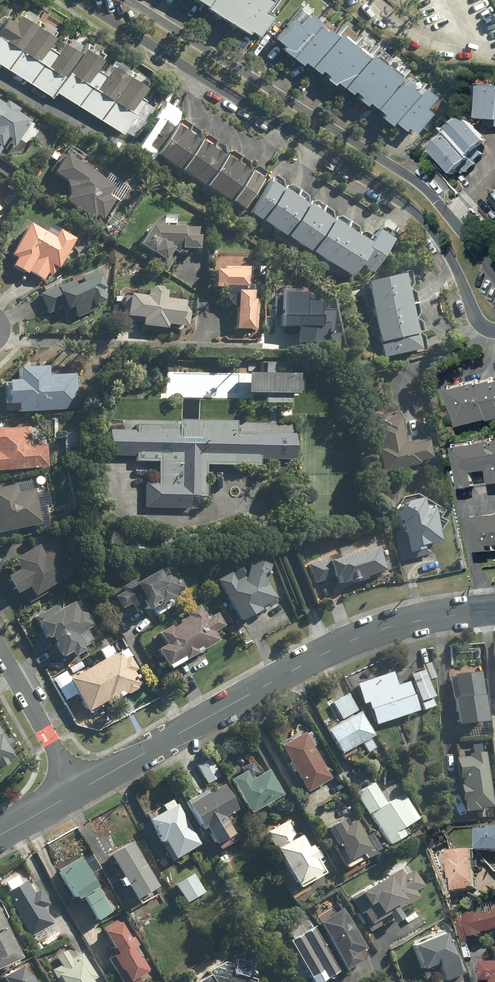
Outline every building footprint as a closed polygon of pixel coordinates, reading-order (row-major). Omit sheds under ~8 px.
[(270,0),(201,0),(208,5),(206,8),(247,34),(249,30),(257,36),(271,14),(264,10),(270,0)] [(381,116),(392,124),(394,121),(406,130),(408,127),(417,133),(432,113),(426,109),(437,94),(423,84),(421,89),(300,4),(276,39),(285,45),(282,49),(303,64),(305,61),(320,72),(321,70),(328,75),(326,78),(334,83),(336,81),(352,92),(354,89),(361,94),(358,98),(367,104),(369,101),(384,112),(381,116)] [(54,98),(58,90),(126,132),(147,99),(141,96),(148,85),(114,63),(108,73),(98,67),(105,56),(86,44),(82,50),(65,39),(58,50),(49,45),(56,34),(21,12),(16,19),(8,14),(0,27),(0,64),(54,98)] [(485,84),(481,118),(494,119),(494,85),(485,84)] [(0,101),(0,151),(8,139),(14,142),(29,120),(0,101)] [(492,142),(470,115),(452,130),(455,134),(474,157),(492,142)] [(155,161),(178,125),(164,116),(141,152),(155,161)] [(178,125),(155,161),(180,176),(202,141),(178,125)] [(474,157),(455,134),(434,151),(455,176),(476,159),(474,157)] [(202,141),(180,176),(204,192),(227,157),(202,141)] [(117,187),(63,152),(52,170),(71,183),(66,190),(71,193),(66,200),(96,220),(98,216),(104,220),(117,199),(112,195),(117,187)] [(227,157),(204,192),(229,208),(252,172),(227,157)] [(252,172),(229,208),(242,216),(265,181),(252,172)] [(353,283),(363,266),(374,272),(394,240),(379,231),(371,244),(272,182),(249,218),(353,283)] [(56,238),(30,223),(12,256),(17,259),(13,266),(28,275),(29,272),(45,280),(49,273),(54,276),(58,267),(60,268),(77,237),(61,229),(56,238)] [(167,261),(173,251),(188,252),(188,248),(201,249),(202,236),(199,236),(200,228),(154,225),(141,245),(167,261)] [(214,269),(214,287),(254,288),(254,267),(224,266),(223,269),(214,269)] [(73,281),(40,294),(47,314),(62,308),(65,318),(77,314),(78,318),(98,310),(96,305),(107,301),(103,290),(106,289),(99,270),(84,276),(83,273),(71,278),(73,281)] [(421,347),(406,273),(351,284),(355,301),(366,299),(368,309),(373,308),(375,318),(369,319),(375,350),(381,349),(382,355),(421,347)] [(186,309),(187,301),(168,299),(168,290),(149,288),(148,296),(126,294),(125,316),(144,317),(144,327),(168,328),(168,325),(190,326),(191,309),(186,309)] [(255,291),(239,290),(237,328),(255,329),(257,301),(255,301),(255,291)] [(273,301),(272,312),(284,313),(284,318),(296,319),(295,323),(307,324),(306,342),(328,344),(329,322),(324,321),(325,302),(312,301),(313,298),(286,296),(285,302),(273,301)] [(176,360),(165,360),(165,373),(175,373),(176,360)] [(266,373),(250,372),(249,392),(266,393),(265,403),(292,404),(293,394),(301,394),(302,375),(293,374),(294,363),(267,362),(266,373)] [(18,404),(18,412),(77,410),(76,376),(48,377),(47,367),(18,368),(19,380),(8,380),(9,404),(18,404)] [(454,388),(461,426),(494,419),(494,381),(454,388)] [(398,417),(376,424),(390,471),(420,462),(420,460),(432,456),(427,438),(406,444),(398,417)] [(181,424),(139,423),(139,431),(112,430),(112,454),(136,455),(136,460),(159,460),(158,483),(145,483),(145,507),(202,508),(202,497),(207,497),(208,464),(262,465),(262,457),(295,458),(296,421),(181,419),(181,424)] [(50,467),(48,445),(33,446),(32,428),(0,430),(0,470),(50,467)] [(494,476),(494,440),(459,443),(463,487),(479,486),(478,471),(494,470),(494,476)] [(42,523),(35,490),(19,493),(17,484),(0,487),(0,532),(42,523)] [(405,529),(394,531),(399,560),(418,556),(416,549),(422,548),(421,543),(442,539),(436,507),(426,509),(424,495),(400,500),(405,529)] [(29,603),(78,571),(61,545),(46,554),(40,543),(14,560),(20,569),(8,577),(19,594),(22,592),(29,603)] [(379,544),(309,562),(314,583),(338,576),(340,582),(360,576),(361,580),(368,578),(367,574),(385,569),(379,544)] [(234,572),(219,582),(242,620),(262,608),(260,606),(276,596),(267,582),(272,563),(252,557),(247,575),(239,580),(234,572)] [(138,581),(136,578),(113,590),(127,616),(144,607),(151,618),(180,603),(176,595),(188,589),(177,569),(167,575),(163,568),(138,581)] [(59,601),(35,613),(48,637),(51,636),(62,655),(72,650),(75,655),(87,649),(84,644),(94,639),(90,630),(95,627),(86,610),(81,613),(75,603),(63,609),(59,601)] [(170,668),(221,639),(216,630),(224,625),(217,613),(207,618),(200,605),(187,612),(190,616),(163,631),(169,642),(159,648),(170,668)] [(138,669),(127,648),(71,677),(68,671),(56,678),(66,698),(79,691),(88,710),(107,700),(109,703),(143,685),(136,670),(138,669)] [(83,667),(79,660),(67,666),(71,673),(83,667)] [(433,698),(436,697),(426,668),(411,674),(423,709),(436,705),(433,698)] [(393,670),(357,681),(364,703),(369,702),(375,723),(419,709),(411,681),(398,685),(393,670)] [(450,676),(453,698),(455,698),(459,723),(488,719),(481,672),(450,676)] [(349,691),(332,701),(341,719),(359,709),(349,691)] [(375,734),(361,708),(359,709),(341,719),(327,727),(341,753),(362,741),(368,751),(377,746),(371,736),(375,734)] [(7,739),(0,727),(0,767),(9,762),(7,757),(14,753),(12,749),(18,746),(12,736),(7,739)] [(311,731),(306,733),(305,732),(282,745),(309,791),(332,778),(312,744),(317,742),(311,731)] [(493,806),(487,751),(468,753),(468,756),(458,757),(462,798),(464,798),(465,810),(477,808),(478,816),(487,815),(486,807),(493,806)] [(212,758),(198,766),(208,783),(222,775),(212,758)] [(246,770),(232,778),(251,813),(282,796),(268,768),(250,777),(246,770)] [(225,782),(190,800),(204,826),(207,824),(218,844),(236,834),(226,815),(239,808),(225,782)] [(356,793),(368,815),(371,814),(387,844),(405,834),(421,825),(404,793),(386,803),(375,783),(356,793)] [(150,819),(163,840),(165,839),(177,857),(201,842),(176,803),(150,819)] [(347,823),(344,818),(328,827),(349,866),(368,856),(365,851),(372,847),(356,818),(347,823)] [(288,820),(268,830),(299,887),(326,872),(318,858),(320,857),(313,844),(309,846),(301,831),(296,834),(288,820)] [(493,828),(493,830),(483,830),(483,851),(494,852),(494,828),(493,828)] [(155,888),(160,885),(135,840),(107,856),(125,888),(130,885),(144,911),(163,901),(155,888)] [(475,849),(451,852),(456,892),(480,889),(475,849)] [(59,869),(75,898),(82,894),(97,920),(112,911),(91,873),(101,867),(94,853),(83,859),(82,856),(59,869)] [(386,873),(388,876),(351,900),(359,912),(362,911),(374,928),(391,917),(394,922),(405,915),(400,908),(419,895),(416,890),(424,885),(414,869),(409,873),(402,863),(386,873)] [(194,873),(175,884),(187,902),(205,891),(194,873)] [(25,880),(5,893),(36,943),(54,932),(50,925),(53,923),(43,907),(50,902),(41,887),(33,892),(25,880)] [(359,952),(367,947),(342,906),(318,921),(348,969),(364,960),(359,952)] [(23,957),(0,908),(0,968),(23,957)] [(485,916),(485,913),(460,919),(466,944),(491,937),(490,933),(494,932),(494,914),(485,916)] [(109,957),(123,981),(142,981),(138,975),(149,969),(136,947),(139,945),(134,936),(131,938),(121,920),(105,929),(114,946),(111,948),(114,953),(109,957)] [(289,939),(314,981),(320,981),(340,971),(313,925),(289,939)] [(445,933),(413,945),(421,968),(437,963),(444,981),(463,974),(459,963),(456,965),(445,933)] [(49,964),(60,981),(94,981),(93,980),(97,977),(82,952),(72,958),(67,948),(55,955),(58,959),(49,964)] [(484,958),(484,981),(494,981),(494,959),(484,958)] [(257,978),(252,977),(255,963),(237,959),(236,963),(226,961),(208,970),(211,975),(197,981),(256,981),(257,978)]
